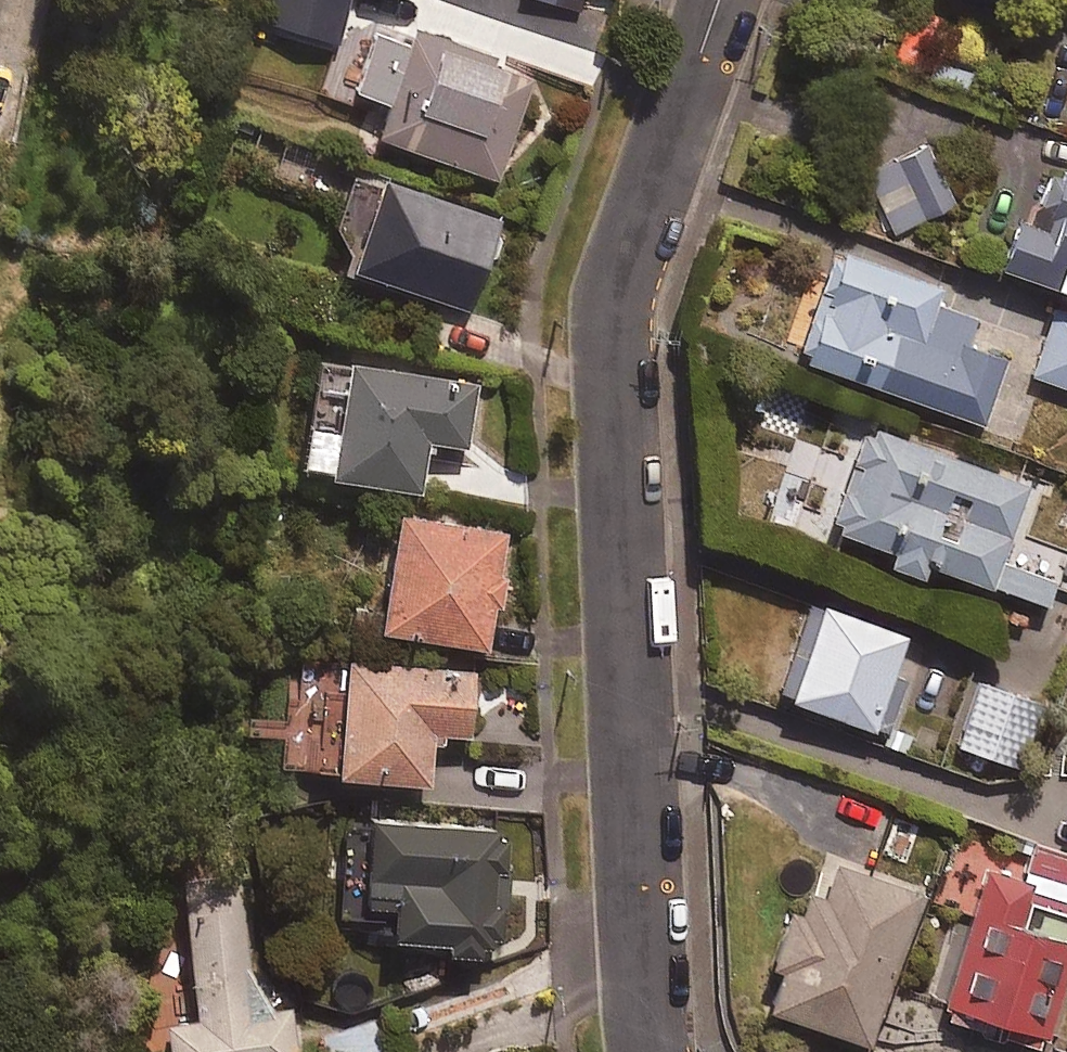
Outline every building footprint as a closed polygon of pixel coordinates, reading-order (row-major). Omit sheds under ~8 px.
[(275,1),(329,15),(333,0),(275,0),(275,1)] [(940,16),(912,4),(883,72),(910,84),(940,16)] [(493,181),(530,77),(405,33),(402,43),(374,33),(352,93),(387,105),(375,139),(493,181)] [(951,206),(923,147),(864,176),(893,234),(951,206)] [(1051,178),(1034,226),(1015,219),(997,269),(1066,293),(1066,183),(1051,178)] [(497,224),(381,183),(349,272),(465,313),(497,224)] [(935,288),(833,252),(795,361),(980,426),(1003,360),(963,346),(972,320),(929,305),(935,288)] [(1053,314),(1031,378),(1066,390),(1066,319),(1053,314)] [(338,398),(332,433),(301,428),(294,474),(414,493),(422,442),(464,449),(473,387),(319,363),(314,395),(338,398)] [(1026,485),(864,429),(828,532),(891,554),(887,569),(918,579),(923,565),(1003,593),(997,608),(1038,622),(1053,582),(999,563),(1026,485)] [(504,576),(498,575),(506,534),(396,515),(375,633),(485,652),(493,606),(499,607),(504,576)] [(903,638),(809,604),(776,699),(885,738),(904,683),(889,678),(903,638)] [(473,675),(344,662),(340,698),(287,692),(280,766),(330,771),(329,779),(422,789),(427,739),(466,743),(473,675)] [(1039,705),(977,683),(954,747),(1015,769),(1039,705)] [(505,832),(365,825),(361,912),(390,914),(389,943),(451,946),(450,957),(499,959),(505,832)] [(1036,850),(1024,884),(980,869),(932,1015),(1036,1050),(1066,959),(1066,860),(1036,850)] [(762,973),(773,977),(761,1012),(863,1047),(916,896),(824,863),(812,897),(803,894),(795,916),(784,912),(762,973)] [(237,901),(178,907),(191,1024),(158,1027),(161,1051),(291,1051),(287,1016),(249,1020),(237,901)]
